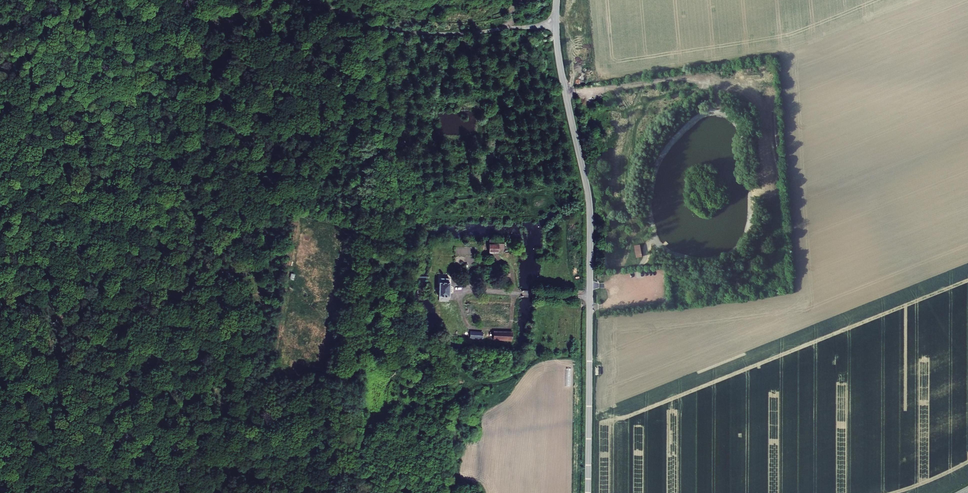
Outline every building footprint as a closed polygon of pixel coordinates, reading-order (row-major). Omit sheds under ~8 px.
[(491,236),(491,250),(518,250),(518,236),(491,236)] [(431,277),(430,304),(450,304),(451,278),(431,277)] [(507,327),(507,340),(519,340),(519,327),(507,327)] [(481,339),(482,331),(470,330),(469,338),(481,339)] [(416,492),(434,492),(434,484),(416,484),(416,492)] [(361,492),(378,492),(378,485),(361,485),(361,492)]
